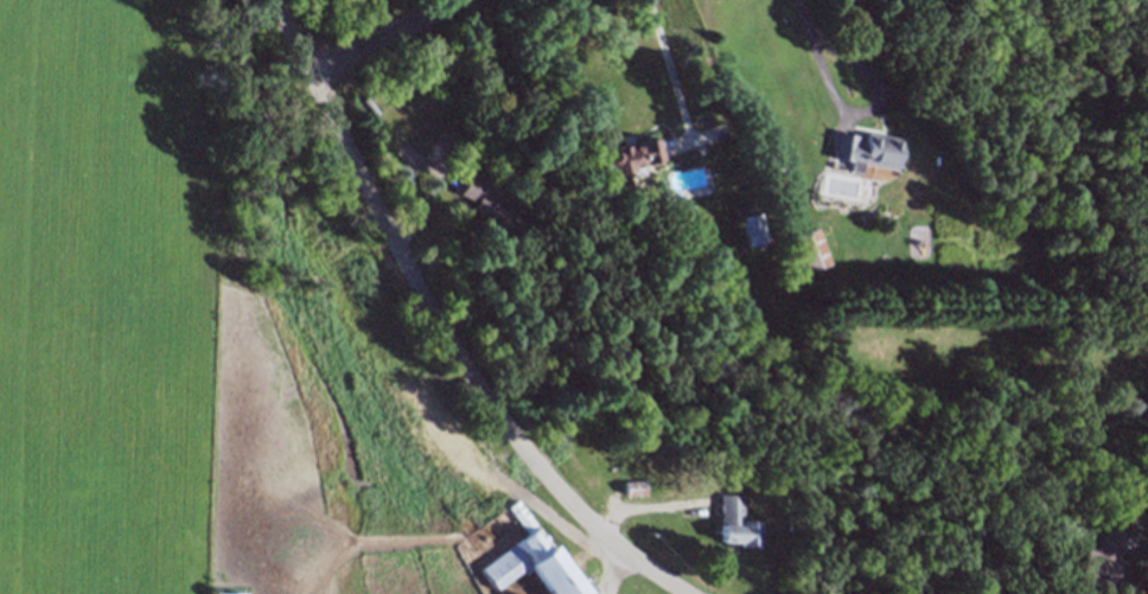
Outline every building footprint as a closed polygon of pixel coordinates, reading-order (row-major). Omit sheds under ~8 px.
[(445,128),(480,151),(476,160),(468,155),(466,159),(436,141),(445,128)] [(900,138),(895,168),(860,162),(859,172),(847,170),(848,159),(831,157),(833,149),(829,149),(833,130),(855,134),(855,140),(863,142),(866,132),(900,138)] [(659,136),(664,159),(642,164),(644,172),(631,174),(630,171),(612,174),(611,170),(599,172),(594,154),(604,153),(602,151),(659,136)] [(473,172),(492,180),(491,186),(503,192),(524,209),(542,225),(523,244),(491,217),(472,209),(477,202),(459,193),(473,172)] [(760,211),(767,239),(748,244),(740,217),(760,211)] [(818,229),(830,261),(806,270),(795,237),(818,229)] [(644,479),(644,492),(624,493),(623,480),(644,479)] [(722,492),(745,493),(744,517),(760,518),(759,545),(739,544),(739,541),(719,539),(722,492)] [(601,592),(598,593),(546,593),(530,573),(524,577),(521,573),(495,590),(480,570),(527,535),(508,507),(519,499),(581,585),(592,577),(601,592)] [(1074,574),(1084,545),(1093,548),(1103,522),(1123,529),(1114,556),(1120,558),(1110,587),(1074,574)]
